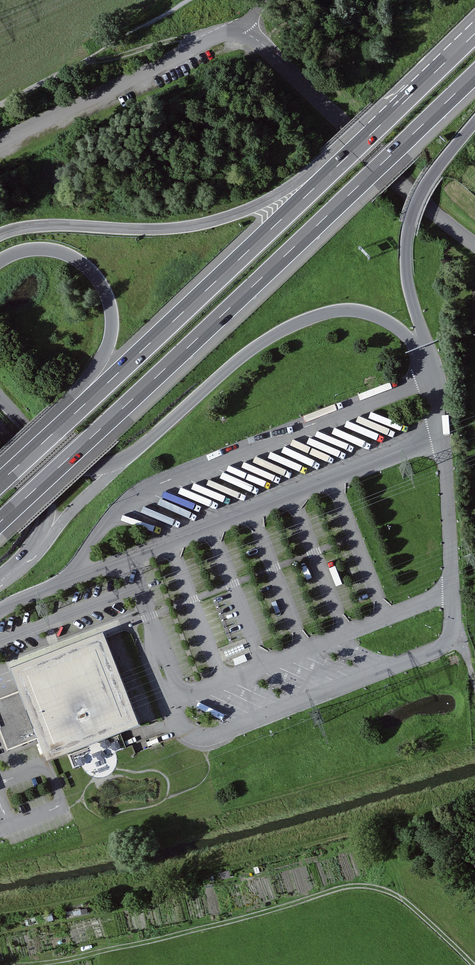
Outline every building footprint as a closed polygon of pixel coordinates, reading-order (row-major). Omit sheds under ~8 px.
[(23,690),(0,699),(0,722),(2,728),(10,748),(41,736),(52,764),(145,727),(108,632),(15,669),(23,690)] [(248,654),(236,659),(238,665),(250,661),(248,654)]
